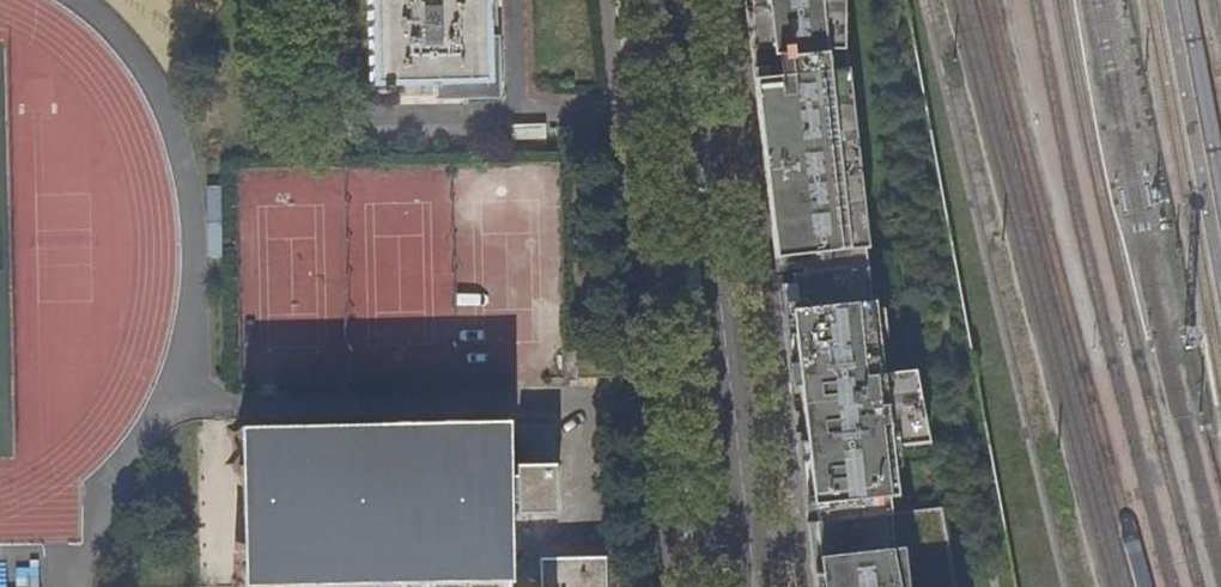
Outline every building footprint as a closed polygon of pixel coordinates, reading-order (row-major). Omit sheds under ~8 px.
[(370,86),(432,84),(433,102),(483,101),(501,100),(500,37),(497,38),(496,0),(368,0),(370,86)] [(941,508),(898,512),(893,467),(886,467),(884,447),(928,441),(915,371),(884,374),(875,300),(871,300),(867,265),(870,264),(868,247),(847,47),(845,28),(845,0),(745,0),(751,49),(772,50),(772,56),(767,57),(765,78),(754,80),(775,258),(811,254),(811,261),(802,262),(803,272),(778,275),(781,304),(792,400),(800,400),(803,432),(796,433),(806,523),(808,523),(815,586),(957,586),(941,508)] [(511,512),(556,513),(555,464),(510,466),(509,422),(241,427),(245,586),(250,586),(278,586),(511,586),(511,512)] [(598,559),(539,558),(540,586),(599,586),(598,559)] [(15,567),(15,586),(38,586),(38,567),(15,567)]
